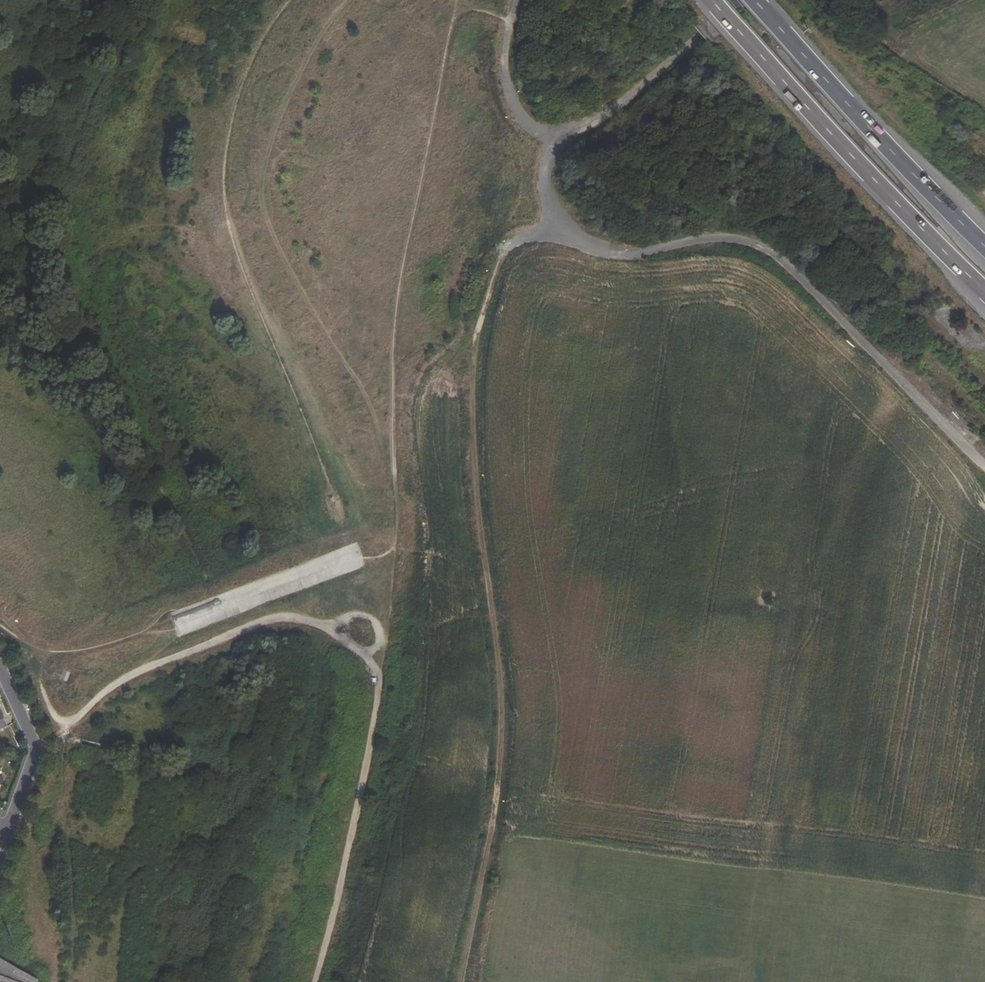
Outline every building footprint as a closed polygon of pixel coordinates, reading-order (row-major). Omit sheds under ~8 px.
[(36,980),(0,960),(0,981),(35,981),(36,980)]
